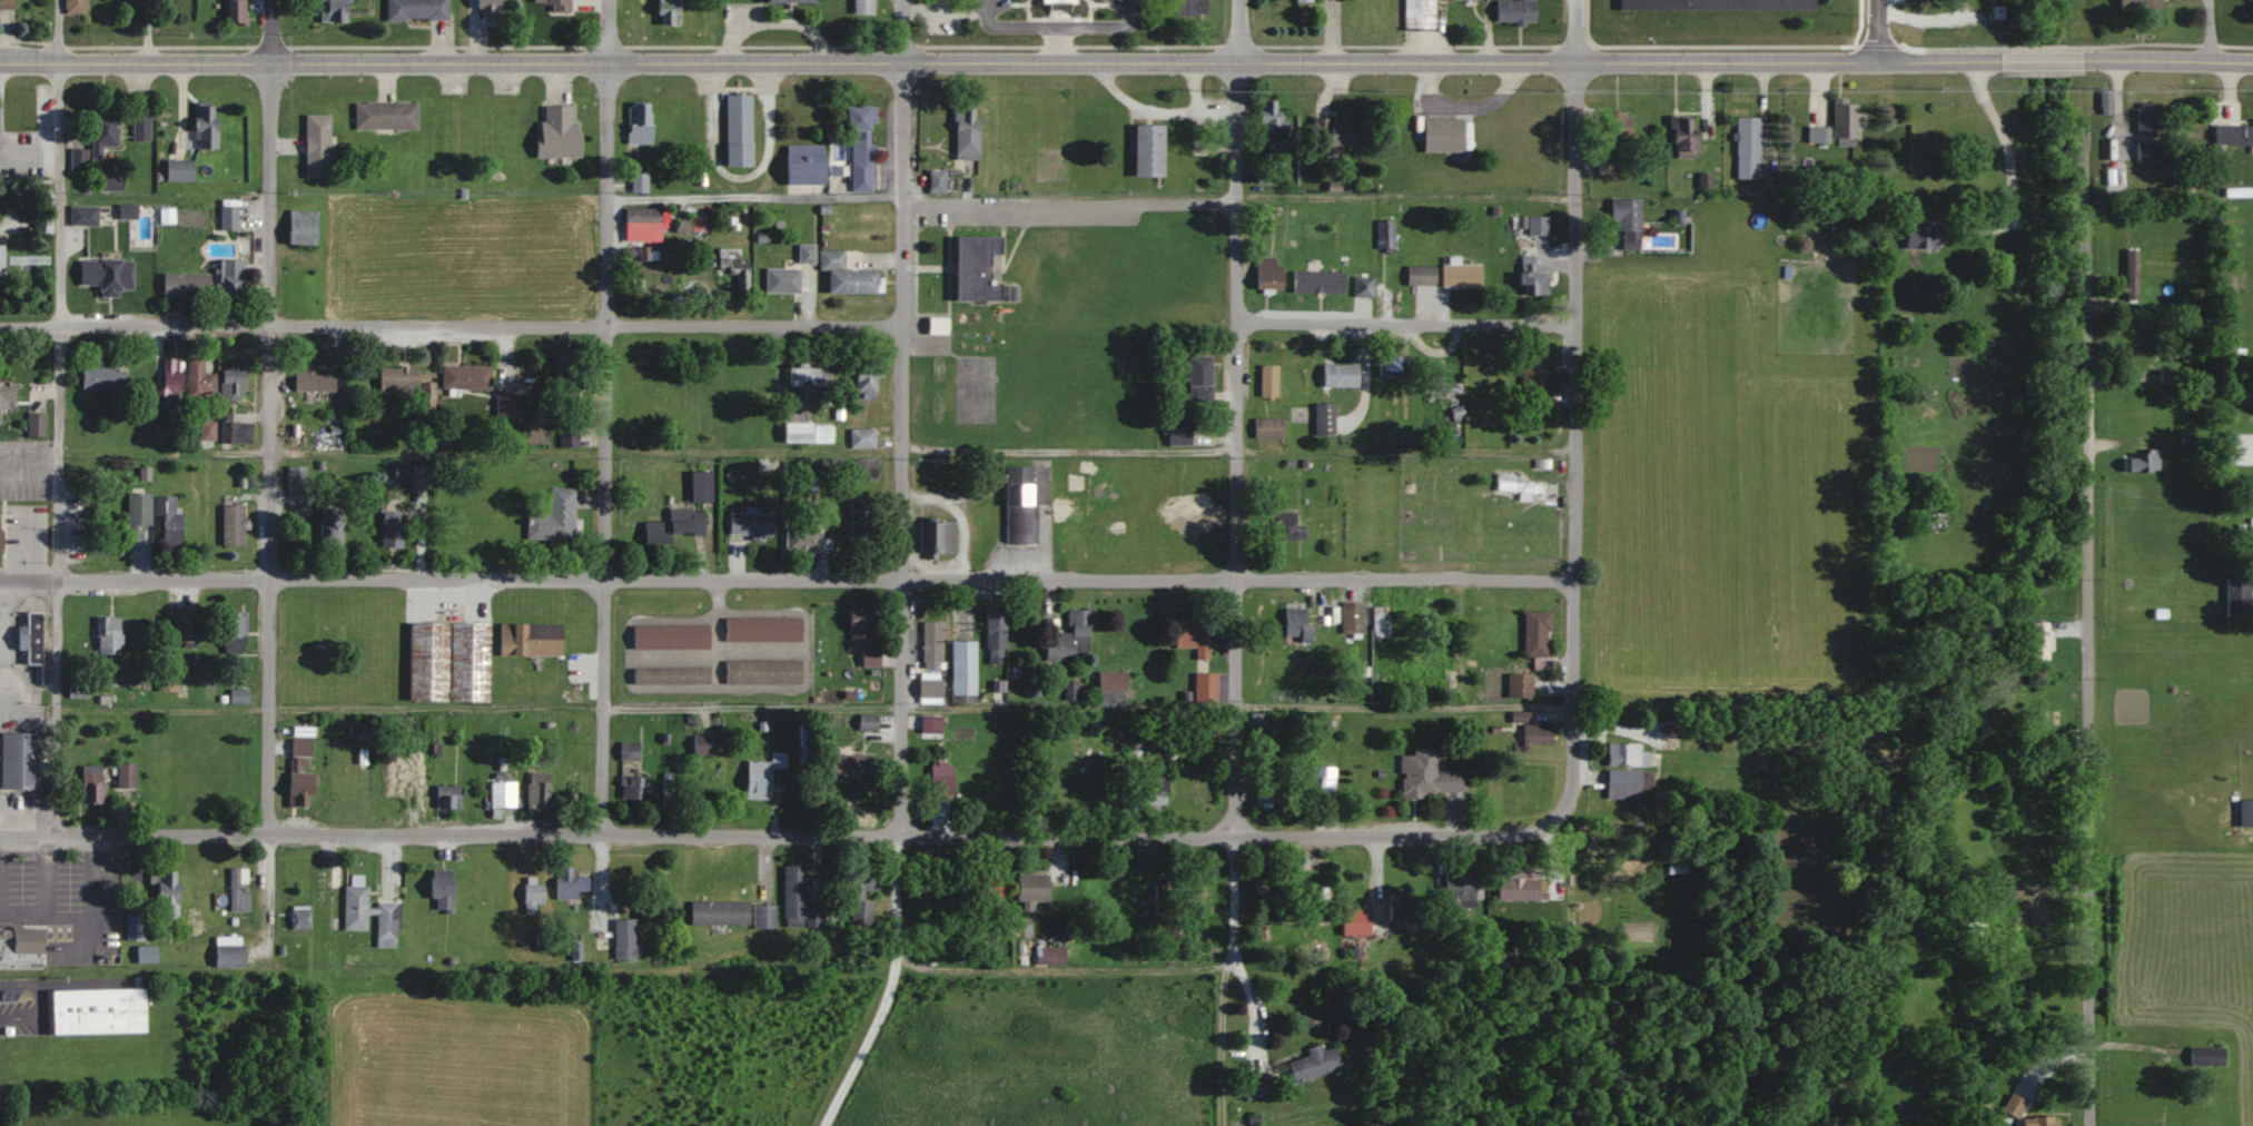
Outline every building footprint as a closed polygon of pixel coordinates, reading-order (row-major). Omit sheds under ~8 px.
[(17,9),(17,0),(0,0),(0,9),(17,9)] [(90,13),(90,0),(67,0),(67,13),(90,13)] [(231,23),(249,23),(249,0),(231,0),(231,23)] [(323,22),(353,22),(353,0),(323,0),(323,22)] [(451,20),(451,0),(389,0),(389,20),(451,20)] [(504,25),(507,0),(481,0),(479,22),(504,25)] [(545,6),(554,6),(554,13),(574,13),(574,0),(545,0),(545,6)] [(660,25),(683,25),(683,0),(660,0),(660,25)] [(879,0),(857,0),(857,14),(879,14),(879,0)] [(1203,16),(1203,0),(1170,0),(1170,15),(1203,16)] [(1401,30),(1433,30),(1433,0),(1402,0),(1401,30)] [(1494,22),(1533,22),(1533,0),(1494,0),(1494,22)] [(1698,11),(1812,8),(1812,0),(1698,0),(1698,11)] [(755,168),(755,95),(729,95),(729,168),(755,168)] [(1854,142),(1853,100),(1829,100),(1830,143),(1854,142)] [(1257,135),(1284,135),(1284,111),(1275,111),(1275,101),(1257,101),(1257,135)] [(421,130),(421,102),(358,102),(358,130),(421,130)] [(655,144),(655,103),(631,103),(631,144),(655,144)] [(2135,136),(2153,136),(2153,103),(2135,103),(2135,136)] [(198,149),(222,149),(222,124),(218,124),(218,106),(198,106),(198,149)] [(584,125),(576,125),(576,106),(543,106),(543,157),(584,157),(584,125)] [(854,191),(877,191),(876,107),(849,107),(850,133),(853,133),(854,191)] [(981,159),(981,108),(957,108),(957,159),(981,159)] [(107,159),(107,148),(121,148),(121,113),(94,113),(94,159),(107,159)] [(1602,113),(1602,144),(1629,144),(1629,113),(1602,113)] [(308,177),(333,177),(333,115),(308,115),(308,177)] [(136,138),(151,138),(151,116),(140,116),(140,120),(136,120),(136,138)] [(1693,158),(1693,117),(1668,117),(1668,158),(1693,158)] [(1757,137),(1766,137),(1766,119),(1735,118),(1734,180),(1757,180),(1757,137)] [(1459,119),(1420,119),(1420,152),(1459,152),(1459,119)] [(2250,120),(2250,124),(2213,124),(2212,145),(2252,146),(2252,120),(2250,120)] [(1311,147),(1361,147),(1361,121),(1311,121),(1311,147)] [(1159,126),(1130,127),(1130,178),(1160,178),(1159,126)] [(1805,144),(1826,144),(1826,127),(1805,127),(1805,144)] [(2153,160),(2153,141),(2135,141),(2135,160),(2153,160)] [(789,146),(789,185),(829,185),(829,146),(789,146)] [(196,181),(196,160),(170,160),(170,181),(196,181)] [(948,171),(932,171),(932,191),(948,191),(948,171)] [(1638,199),(1609,199),(1608,221),(1618,221),(1617,249),(1638,249),(1638,199)] [(240,230),(240,206),(224,206),(224,230),(240,230)] [(72,225),(100,225),(100,207),(72,207),(72,225)] [(628,208),(628,227),(665,227),(665,208),(628,208)] [(320,245),(320,210),(292,210),(292,245),(320,245)] [(1374,249),(1392,249),(1392,220),(1374,220),(1374,249)] [(1903,249),(1935,249),(1935,221),(1903,221),(1903,249)] [(1004,301),(1004,237),(961,236),(960,301),(1004,301)] [(739,273),(738,292),(748,293),(749,268),(742,268),(742,248),(721,248),(721,273),(739,273)] [(2136,301),(2136,250),(2123,250),(2123,301),(2136,301)] [(847,251),(821,251),(821,270),(831,270),(831,293),(880,294),(881,271),(846,270),(847,251)] [(1278,289),(1278,256),(1253,256),(1253,289),(1278,289)] [(1516,295),(1535,295),(1535,256),(1516,256),(1516,295)] [(102,285),(102,296),(125,296),(125,291),(136,291),(136,259),(83,259),(83,285),(102,285)] [(250,260),(224,259),(222,296),(247,297),(250,260)] [(1478,287),(1478,264),(1439,264),(1439,287),(1478,287)] [(1404,286),(1432,286),(1432,266),(1404,266),(1404,286)] [(803,293),(803,268),(768,268),(768,293),(803,293)] [(1341,292),(1341,271),(1291,271),(1291,292),(1341,292)] [(213,274),(166,274),(166,294),(213,294),(213,274)] [(1371,296),(1371,277),(1351,277),(1351,296),(1371,296)] [(932,318),(932,334),(951,334),(951,318),(932,318)] [(581,388),(581,349),(560,349),(560,388),(581,388)] [(1545,351),(1520,351),(1521,410),(1545,410),(1545,351)] [(1406,355),(1376,355),(1376,378),(1406,378),(1406,355)] [(1208,356),(1184,356),(1184,402),(1208,402),(1208,356)] [(166,388),(157,388),(157,407),(178,407),(178,396),(185,396),(185,357),(166,357),(166,388)] [(191,396),(218,396),(218,373),(206,373),(206,357),(191,357),(191,396)] [(855,395),(876,395),(876,358),(855,358),(855,395)] [(493,365),(444,365),(444,389),(493,389),(493,365)] [(1275,365),(1258,365),(1258,396),(1275,396),(1275,365)] [(1320,387),(1355,387),(1355,365),(1320,365),(1320,387)] [(84,389),(129,389),(129,366),(84,366),(84,389)] [(422,393),(422,366),(381,366),(381,393),(422,393)] [(223,399),(248,399),(248,367),(223,367),(223,399)] [(827,387),(827,367),(785,367),(785,387),(827,387)] [(338,370),(297,370),(297,390),(338,390),(338,370)] [(2178,383),(2178,370),(2157,370),(2157,383),(2178,383)] [(1442,377),(1424,377),(1424,393),(1458,393),(1458,382),(1442,382),(1442,377)] [(17,407),(17,380),(0,380),(0,423),(7,423),(7,407),(17,407)] [(517,415),(517,392),(498,392),(498,415),(517,415)] [(1313,404),(1313,435),(1332,435),(1332,404),(1313,404)] [(1189,446),(1189,409),(1165,409),(1165,446),(1189,446)] [(48,411),(31,411),(31,437),(48,437),(48,411)] [(222,443),(254,443),(254,423),(234,423),(234,413),(222,413),(222,443)] [(1280,418),(1251,418),(1251,438),(1280,438),(1280,418)] [(561,420),(561,447),(581,447),(581,420),(561,420)] [(203,440),(216,440),(216,422),(203,422),(203,440)] [(830,442),(830,422),(780,422),(780,442),(830,442)] [(873,428),(848,428),(848,447),(873,447),(873,428)] [(2224,432),(2224,464),(2252,464),(2252,432),(2224,432)] [(2125,470),(2157,470),(2157,449),(2135,449),(2135,462),(2125,462),(2125,470)] [(873,458),(857,458),(857,478),(873,478),(873,458)] [(1003,542),(1035,542),(1035,505),(1046,505),(1046,465),(1003,465),(1003,542)] [(308,490),(308,466),(289,466),(289,490),(308,490)] [(1494,498),(1541,498),(1541,482),(1513,482),(1513,472),(1494,472),(1494,498)] [(577,488),(552,487),(552,513),(530,513),(530,540),(577,540),(577,488)] [(129,542),(147,542),(147,526),(153,526),(153,493),(129,493),(129,542)] [(185,546),(185,515),(178,515),(178,496),(158,496),(158,516),(166,516),(166,546),(185,546)] [(846,502),(846,533),(871,533),(871,502),(846,502)] [(247,505),(225,505),(225,546),(247,546),(247,505)] [(1211,522),(1211,506),(1194,506),(1194,522),(1211,522)] [(675,543),(674,534),(707,533),(706,508),(671,508),(672,521),(648,521),(648,544),(675,543)] [(1304,539),(1304,525),(1294,525),(1294,510),(1271,510),(1271,539),(1304,539)] [(345,550),(345,511),(323,511),(323,550),(345,550)] [(731,534),(770,534),(771,512),(731,512),(731,534)] [(916,552),(952,552),(952,520),(916,520),(916,552)] [(405,523),(384,523),(384,546),(405,546),(405,523)] [(818,525),(782,525),(782,552),(818,552),(818,525)] [(2224,616),(2247,616),(2247,577),(2224,577),(2224,616)] [(1339,632),(1361,632),(1361,601),(1339,601),(1339,632)] [(869,646),(869,606),(847,606),(847,646),(869,646)] [(1043,659),(1087,661),(1089,608),(1066,608),(1065,634),(1044,633),(1043,659)] [(1311,622),(1303,622),(1303,608),(1282,608),(1282,638),(1311,638),(1311,622)] [(1004,610),(984,610),(984,655),(1004,655),(1004,610)] [(1546,655),(1546,610),(1519,610),(1519,655),(1546,655)] [(20,626),(20,650),(29,650),(29,664),(45,664),(45,611),(30,611),(30,626),(20,626)] [(239,636),(226,636),(226,653),(249,653),(249,612),(239,612),(239,636)] [(201,615),(178,615),(178,644),(201,644),(201,615)] [(99,616),(99,653),(124,653),(125,616),(99,616)] [(800,617),(728,617),(728,642),(800,642),(800,617)] [(1194,646),(1194,658),(1208,658),(1208,619),(1173,619),(1173,646),(1194,646)] [(940,621),(921,621),(921,668),(940,668),(940,621)] [(412,622),(411,700),(492,701),(493,623),(412,622)] [(503,624),(503,655),(566,656),(566,624),(503,624)] [(635,649),(713,649),(713,625),(635,625),(635,649)] [(973,640),(949,640),(950,696),(974,695),(973,640)] [(306,669),(326,669),(326,654),(306,654),(306,669)] [(728,660),(728,684),(799,684),(799,660),(728,660)] [(713,668),(635,668),(635,684),(713,684),(713,668)] [(1096,670),(1096,699),(1124,699),(1124,670),(1096,670)] [(1506,696),(1530,696),(1530,671),(1506,671),(1506,696)] [(1214,672),(1193,672),(1193,702),(1214,702),(1214,672)] [(940,679),(916,679),(916,696),(940,696),(940,679)] [(234,690),(234,702),(250,702),(251,691),(234,690)] [(923,731),(938,731),(937,714),(923,715),(923,731)] [(1530,743),(1550,743),(1550,721),(1529,721),(1529,714),(1518,714),(1518,751),(1530,751),(1530,743)] [(875,728),(875,715),(857,715),(857,728),(875,728)] [(39,788),(39,731),(4,730),(4,787),(39,788)] [(293,738),(291,806),(311,807),(312,796),(318,796),(318,772),(314,771),(315,739),(293,738)] [(1647,769),(1647,750),(1638,750),(1638,742),(1606,741),(1605,797),(1639,797),(1640,789),(1649,789),(1650,769),(1647,769)] [(623,760),(642,760),(642,742),(623,742),(623,760)] [(1399,795),(1463,794),(1462,770),(1433,771),(1433,762),(1440,761),(1440,746),(1410,747),(1410,754),(1399,754),(1399,795)] [(748,760),(748,798),(767,798),(768,766),(784,766),(784,752),(770,752),(770,761),(748,760)] [(873,754),(828,754),(828,778),(873,778),(873,754)] [(950,798),(950,761),(928,761),(928,798),(950,798)] [(120,787),(139,787),(139,762),(120,762),(120,787)] [(1138,805),(1165,805),(1165,776),(1152,776),(1152,764),(1138,764),(1138,805)] [(1254,765),(1254,807),(1274,807),(1274,765),(1254,765)] [(106,766),(84,766),(84,803),(106,803),(106,766)] [(1331,766),(1310,766),(1310,802),(1331,802),(1331,766)] [(530,811),(552,811),(552,772),(530,772),(530,811)] [(674,774),(665,774),(665,807),(674,807),(674,774)] [(623,798),(647,798),(647,775),(623,775),(623,798)] [(425,793),(425,780),(383,780),(383,793),(425,793)] [(519,781),(493,781),(493,806),(519,806),(519,781)] [(464,808),(464,785),(440,785),(440,808),(464,808)] [(2238,799),(2238,825),(2252,825),(2252,799),(2238,799)] [(1442,906),(1472,907),(1473,869),(1461,869),(1461,864),(1443,864),(1442,906)] [(803,865),(782,865),(782,924),(803,924),(803,865)] [(875,891),(876,867),(842,866),(841,898),(849,899),(848,925),(867,925),(867,902),(862,902),(863,890),(875,891)] [(559,898),(591,898),(591,878),(576,878),(576,867),(559,867),(559,898)] [(250,869),(231,869),(231,912),(251,912),(251,889),(250,889),(250,869)] [(436,870),(436,911),(457,911),(457,870),(436,870)] [(158,871),(158,916),(181,916),(181,871),(158,871)] [(998,874),(974,874),(974,907),(998,907),(998,874)] [(1047,874),(1014,874),(1014,900),(1047,900),(1047,874)] [(1495,877),(1495,899),(1535,899),(1535,877),(1495,877)] [(538,914),(538,904),(547,904),(547,881),(527,881),(527,914),(538,914)] [(401,900),(380,900),(380,908),(370,907),(370,886),(347,886),(346,930),(369,931),(370,914),(379,915),(379,947),(400,947),(401,900)] [(693,924),(746,924),(746,901),(693,901),(693,924)] [(774,904),(750,904),(750,928),(774,928),(774,904)] [(1386,904),(1386,920),(1417,920),(1417,904),(1386,904)] [(293,930),(312,930),(312,907),(293,907),(293,930)] [(1367,908),(1339,908),(1339,935),(1367,935),(1367,908)] [(129,940),(146,940),(146,914),(129,914),(129,940)] [(639,920),(616,920),(616,958),(639,958),(639,920)] [(1253,935),(1309,936),(1309,925),(1253,924),(1253,935)] [(0,930),(0,971),(48,970),(47,930),(0,930)] [(218,936),(218,967),(248,967),(248,936),(218,936)] [(140,963),(159,963),(159,946),(140,946),(140,963)] [(56,990),(57,1034),(150,1032),(149,989),(56,990)] [(1285,1060),(1290,1081),(1339,1067),(1333,1046),(1319,1050),(1317,1044),(1304,1048),(1306,1055),(1285,1060)] [(2221,1064),(2221,1047),(2187,1047),(2187,1064),(2221,1064)] [(2020,1125),(2055,1125),(2055,1115),(2020,1115),(2020,1125)]
